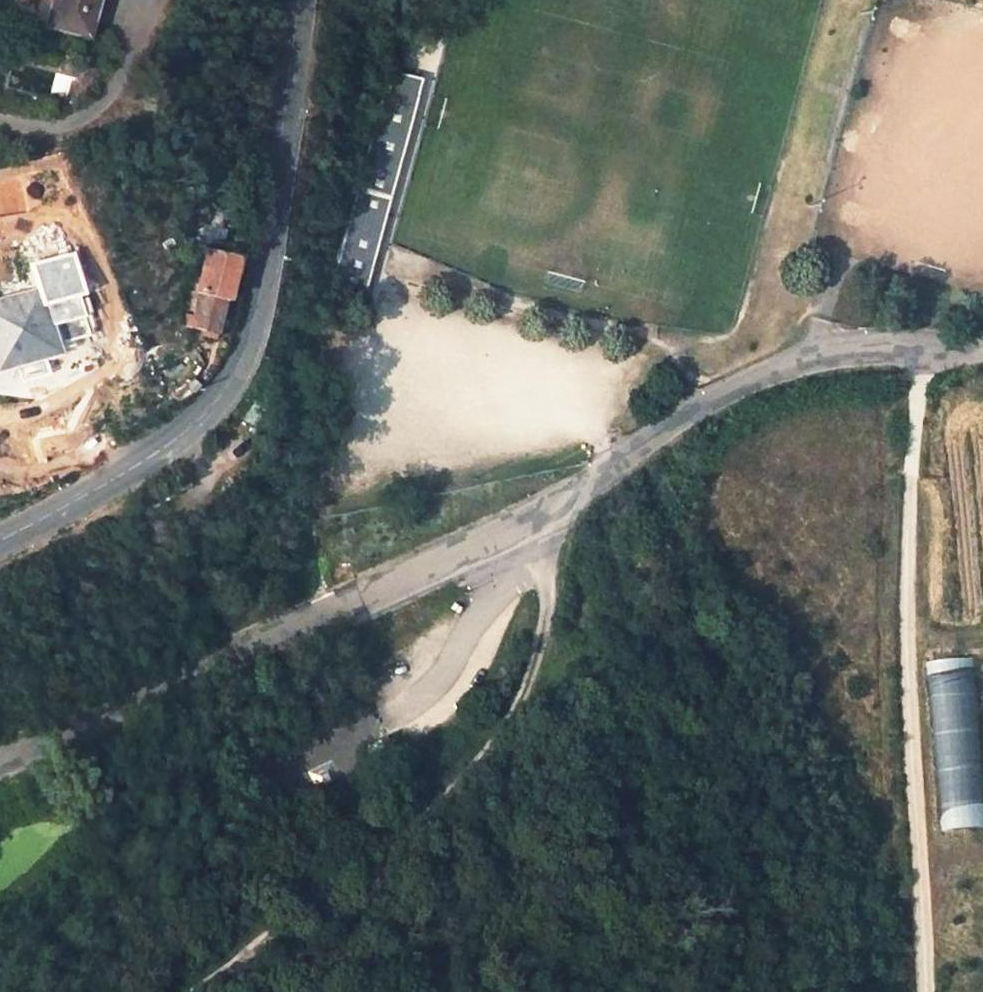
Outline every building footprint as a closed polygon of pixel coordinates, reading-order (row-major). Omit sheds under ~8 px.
[(49,24),(87,34),(96,0),(55,0),(49,24)] [(456,0),(445,0),(442,12),(451,15),(456,0)] [(332,277),(363,286),(423,78),(393,69),(332,277)] [(230,259),(231,254),(208,249),(189,327),(215,333),(224,299),(226,300),(236,261),(230,259)] [(9,345),(14,362),(15,367),(19,371),(23,374),(29,375),(34,374),(39,371),(42,366),(43,361),(42,355),(56,351),(54,345),(89,335),(78,295),(82,293),(71,254),(31,264),(38,292),(0,303),(0,347),(9,345)] [(14,362),(9,345),(0,347),(0,366),(14,362)] [(927,664),(943,832),(982,828),(982,745),(975,660),(927,664)] [(485,984),(492,978),(487,971),(479,977),(485,984)]
